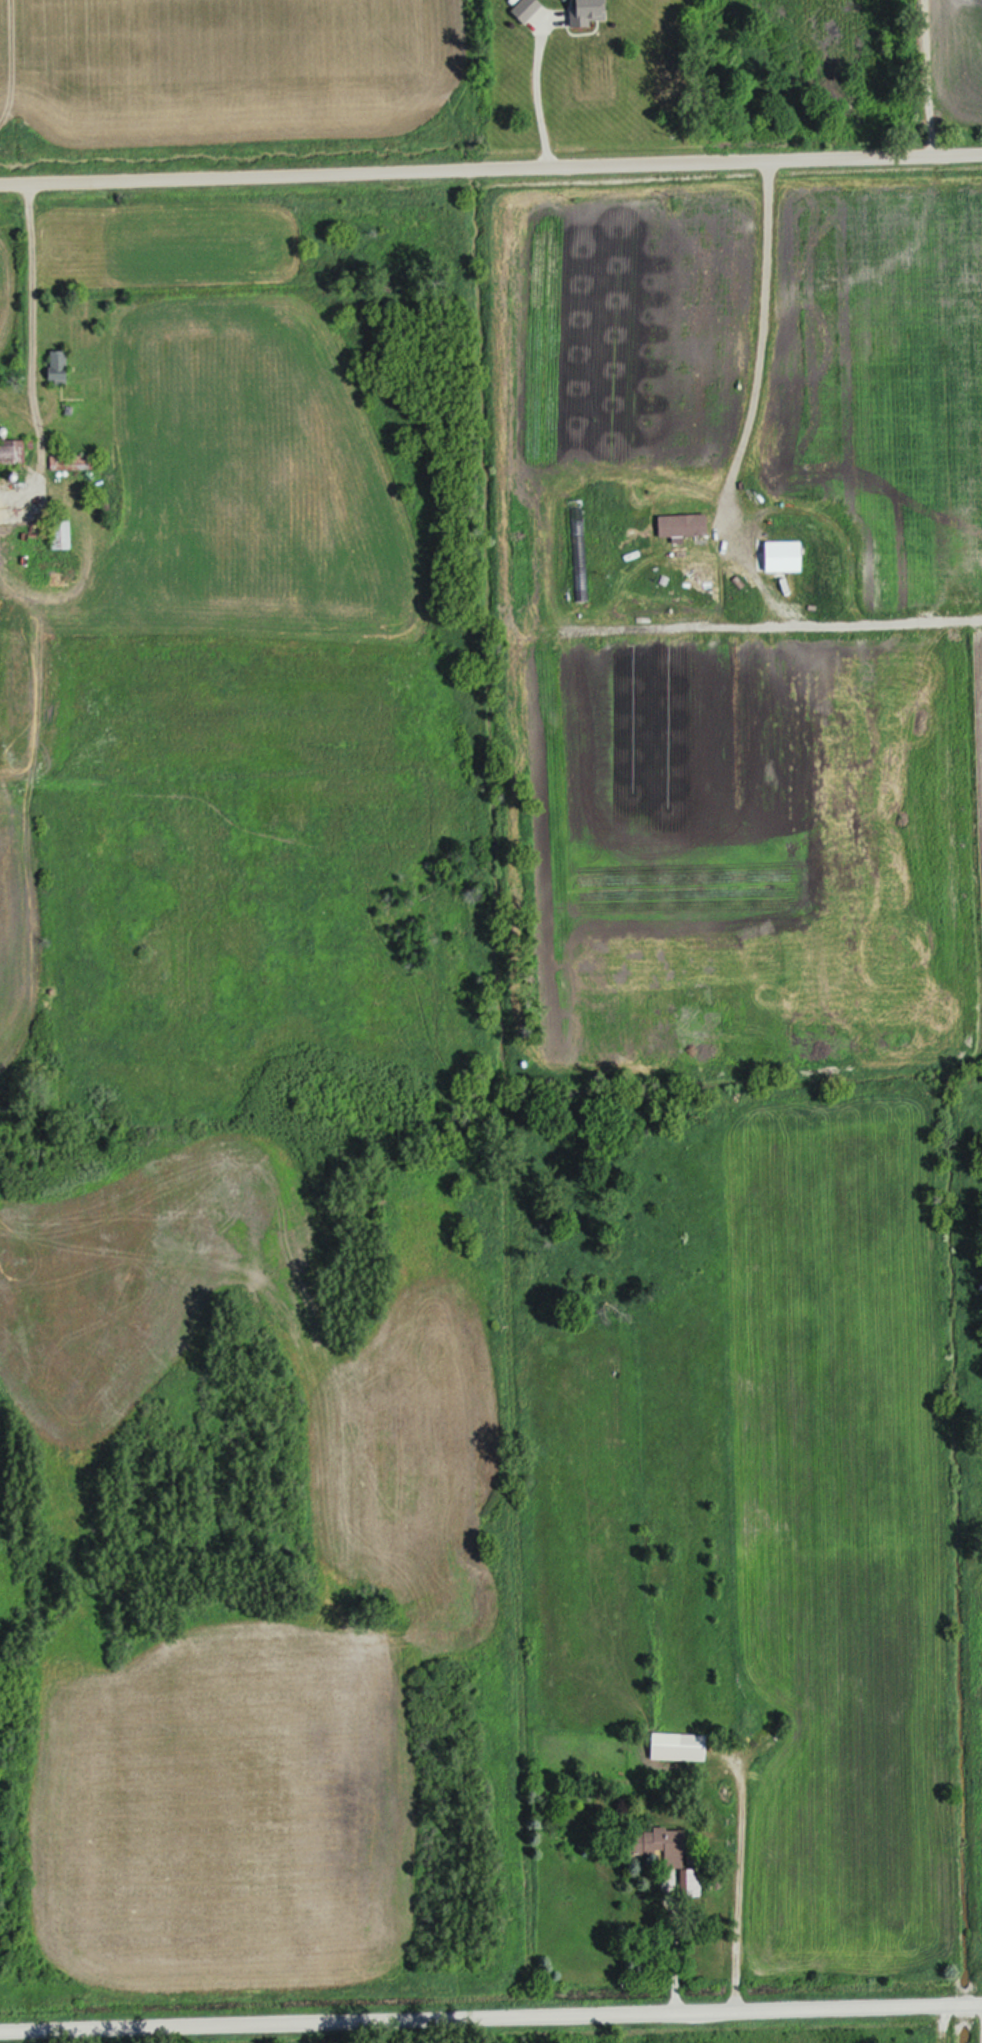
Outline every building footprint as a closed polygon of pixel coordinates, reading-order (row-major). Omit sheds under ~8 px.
[(537,0),(526,0),(516,10),(527,21),(542,5),(537,0)] [(593,21),(612,21),(611,0),(574,0),(575,28),(594,28),(593,21)] [(68,383),(69,349),(49,349),(49,382),(68,383)] [(23,460),(23,440),(0,440),(0,460),(23,460)] [(659,513),(659,535),(709,535),(709,513),(659,513)] [(72,548),(71,524),(53,524),(53,548),(72,548)] [(708,1734),(653,1733),(652,1759),(707,1761),(708,1734)]
